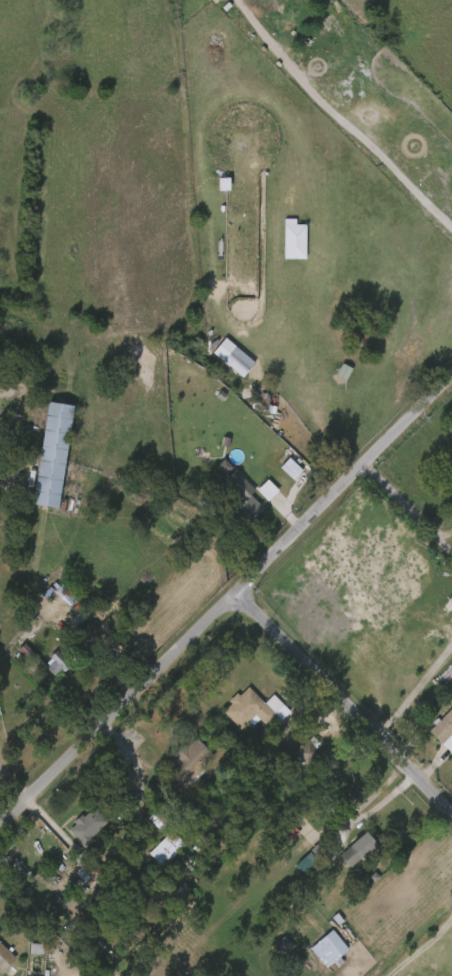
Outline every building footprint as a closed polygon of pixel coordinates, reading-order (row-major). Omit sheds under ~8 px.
[(294,262),(294,228),(272,228),(272,262),(294,262)] [(231,381),(243,366),(212,342),(201,357),(231,381)] [(255,363),(243,377),(228,366),(240,351),(255,363)] [(340,372),(329,367),(324,379),(334,385),(340,372)] [(75,412),(61,509),(34,504),(51,402),(76,406),(75,412)] [(47,512),(61,410),(36,406),(21,508),(47,512)] [(290,474),(277,461),(268,471),(281,483),(290,474)] [(265,510),(247,528),(233,514),(236,511),(222,497),(235,484),(222,472),(223,462),(236,471),(256,491),(252,496),(265,510)] [(251,511),(238,499),(243,493),(211,463),(205,469),(215,479),(204,491),(239,524),(251,511)] [(266,494),(256,483),(245,493),(255,505),(266,494)] [(42,595),(57,610),(66,601),(51,586),(42,595)] [(432,608),(446,621),(451,615),(451,586),(432,608)] [(27,642),(47,665),(36,674),(30,666),(31,665),(18,649),(27,642)] [(248,687),(264,704),(273,695),(283,706),(274,715),(276,716),(266,726),(259,720),(253,726),(248,721),(240,729),(223,712),(231,704),(228,701),(236,694),(239,696),(248,687)] [(431,730),(451,710),(451,752),(431,730)] [(322,744),(318,748),(323,754),(309,766),(302,758),(300,760),(297,757),(300,755),(297,752),(301,749),(299,747),(303,744),(304,745),(315,736),(322,744)] [(196,738),(214,756),(201,769),(204,772),(189,786),(186,783),(181,788),(164,770),(174,760),(171,758),(186,743),(188,745),(196,738)] [(293,769),(308,758),(297,743),(282,754),(293,769)] [(96,807),(108,821),(92,836),(95,839),(86,847),(70,829),(77,823),(75,821),(83,813),(85,816),(96,807)] [(205,826),(197,835),(195,832),(187,841),(175,831),(190,813),(205,826)] [(268,839),(275,847),(287,837),(280,828),(268,839)] [(382,845),(354,871),(341,856),(368,830),(382,845)] [(185,845),(161,868),(148,854),(171,831),(185,845)] [(328,860),(339,873),(369,845),(357,833),(328,860)] [(136,856),(149,870),(172,848),(159,834),(136,856)] [(85,849),(92,857),(93,856),(104,868),(86,882),(76,872),(83,866),(75,858),(85,849)] [(351,950),(327,967),(312,948),(334,930),(351,950)] [(330,963),(327,960),(336,953),(320,933),(298,951),(316,974),(330,963)] [(262,948),(272,960),(282,951),(272,939),(262,948)] [(1,972),(0,971),(0,942),(15,957),(8,964),(1,972)]
